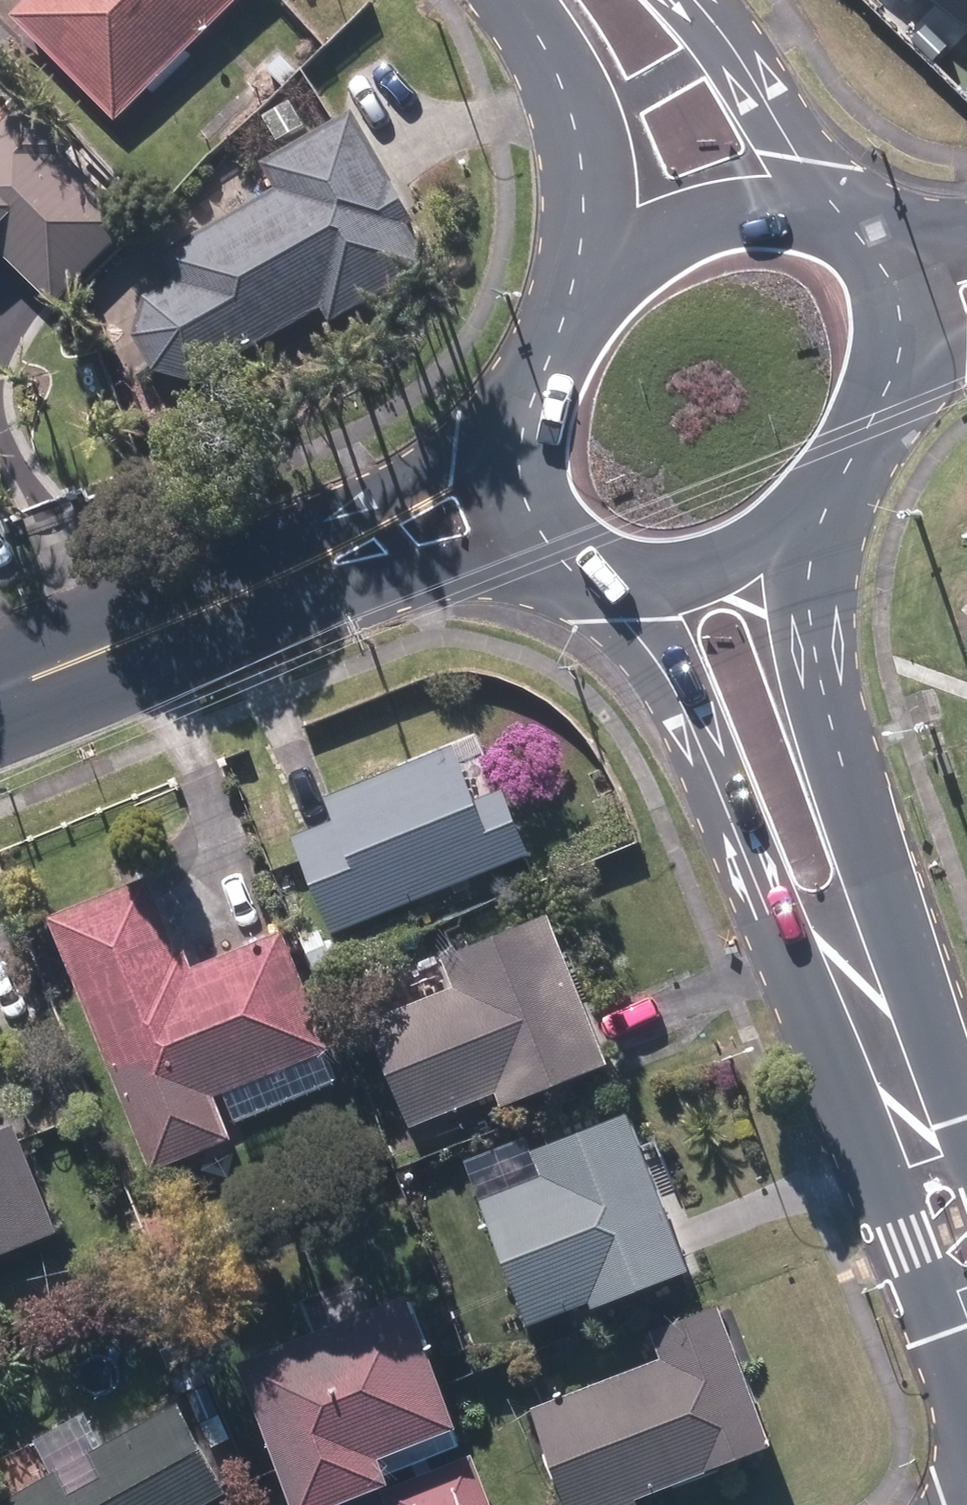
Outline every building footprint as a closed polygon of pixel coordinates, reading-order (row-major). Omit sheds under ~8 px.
[(124,117),(243,0),(39,0),(24,15),(124,117)] [(966,25),(966,0),(935,0),(966,25)] [(267,74),(286,92),(304,73),(287,55),(267,74)] [(62,302),(143,221),(75,153),(83,143),(36,96),(0,133),(0,240),(62,302)] [(270,116),(283,140),(312,125),(299,101),(270,116)] [(169,252),(230,361),(332,304),(341,319),(440,264),(417,223),(425,218),(364,109),(273,161),(288,186),(169,252)] [(303,833),(342,932),(544,851),(519,787),(493,796),(472,743),(340,795),(348,816),(303,833)] [(160,877),(63,915),(161,1167),(242,1135),(238,1125),(225,1089),(340,1045),(297,932),(195,970),(160,877)] [(290,904),(304,934),(326,924),(312,894),(290,904)] [(420,1120),(509,1083),(517,1101),(623,1058),(563,915),(457,959),(469,988),(380,1024),(420,1120)] [(310,937),(322,967),(339,960),(327,931),(310,937)] [(67,1232),(25,1123),(9,1129),(0,1104),(0,1257),(67,1232)] [(495,1208),(543,1324),(606,1298),(609,1307),(706,1268),(642,1111),(550,1150),(563,1179),(495,1208)] [(313,1504),(346,1504),(408,1479),(399,1456),(475,1424),(419,1294),(253,1366),(313,1504)] [(581,1504),(653,1504),(650,1498),(785,1442),(729,1305),(662,1333),(671,1354),(541,1408),(581,1504)] [(11,1504),(213,1504),(239,1491),(189,1401),(9,1501),(11,1504)] [(397,1504),(502,1504),(479,1453),(432,1473),(436,1484),(395,1502),(397,1504)]
